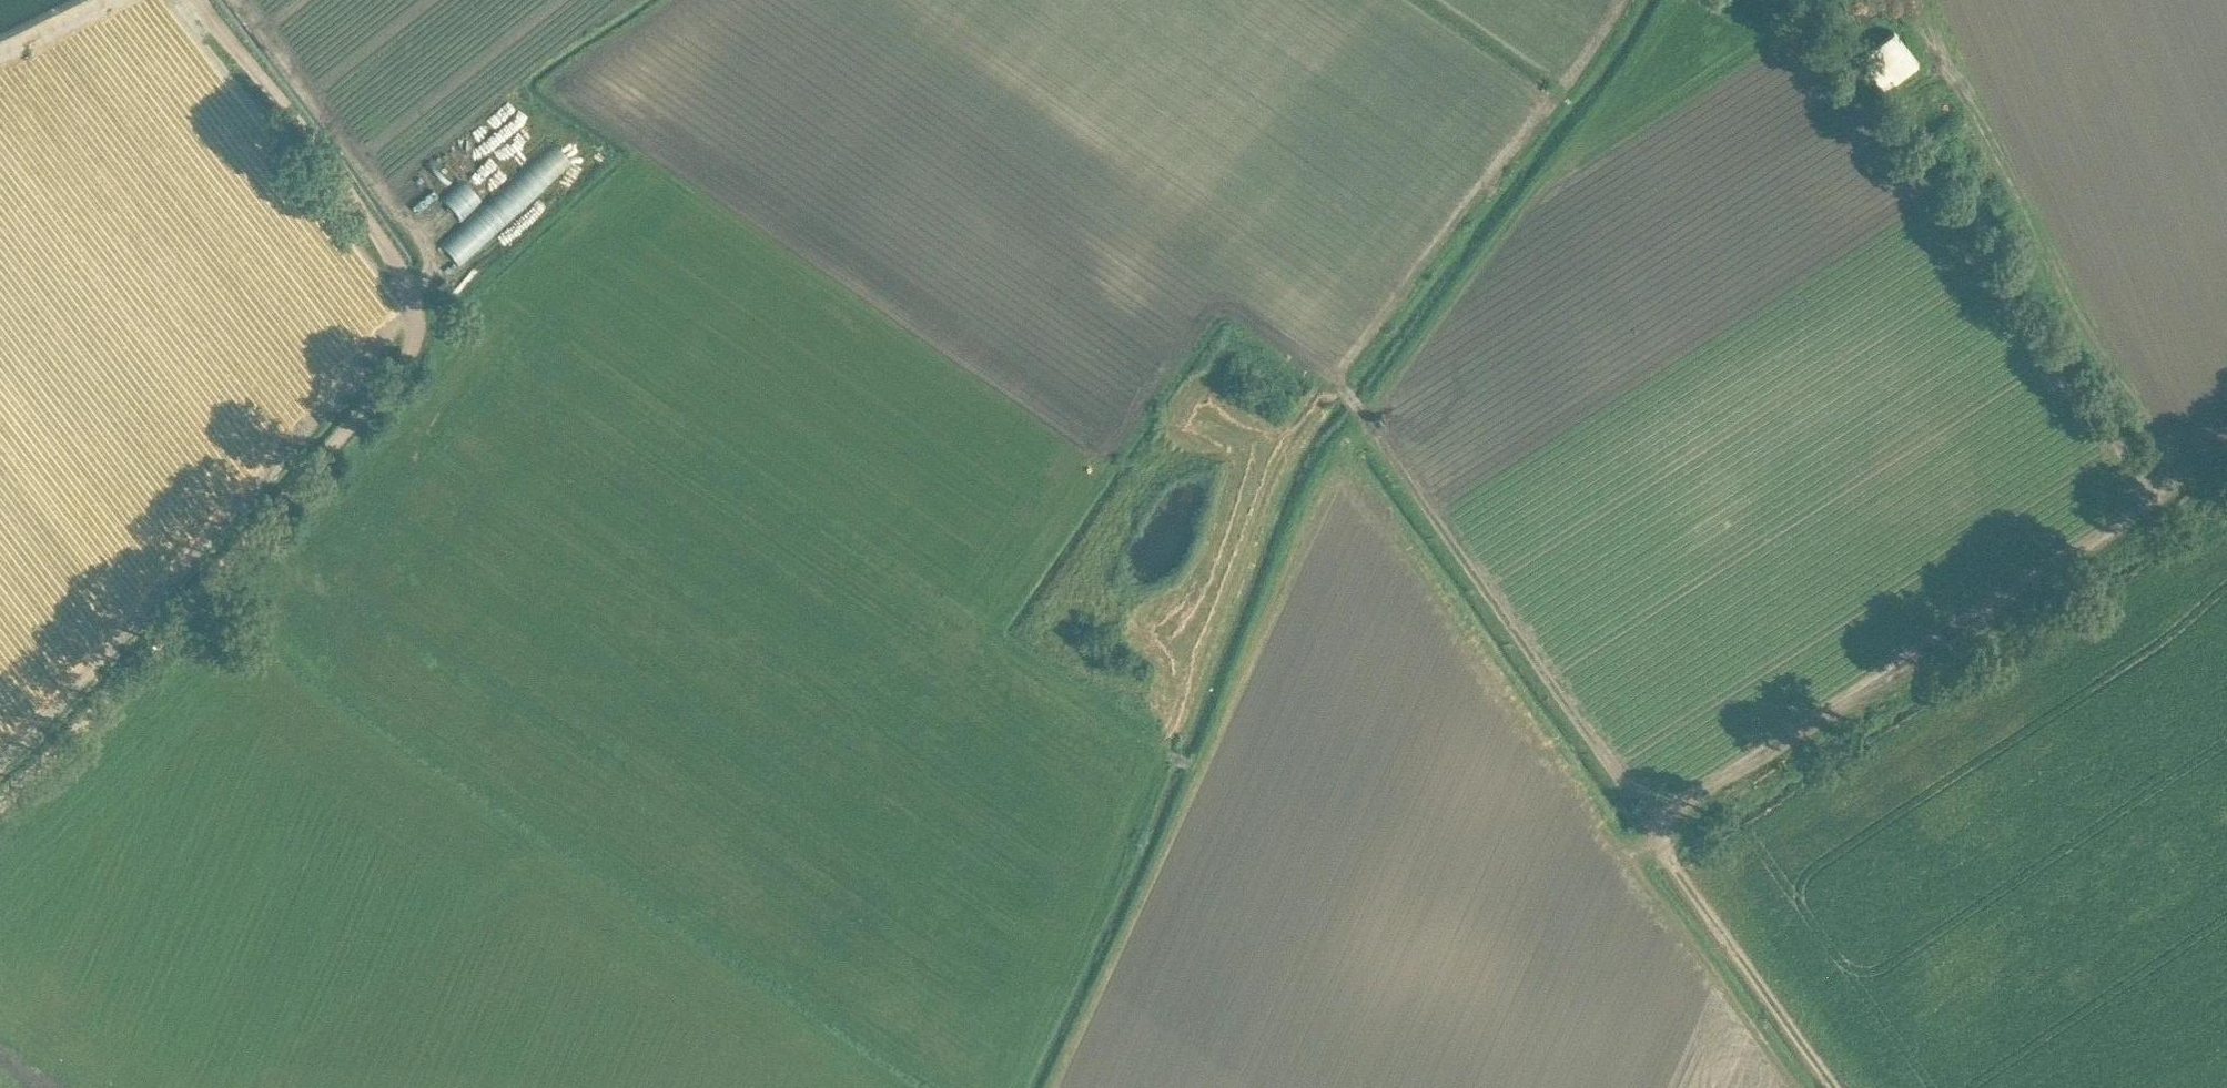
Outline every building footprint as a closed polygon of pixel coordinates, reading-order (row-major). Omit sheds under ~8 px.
[(511,100),(400,185),(417,208),(528,123),(511,100)] [(422,213),(441,236),(552,143),(533,121),(422,213)] [(457,262),(583,167),(565,143),(439,238),(457,262)]
